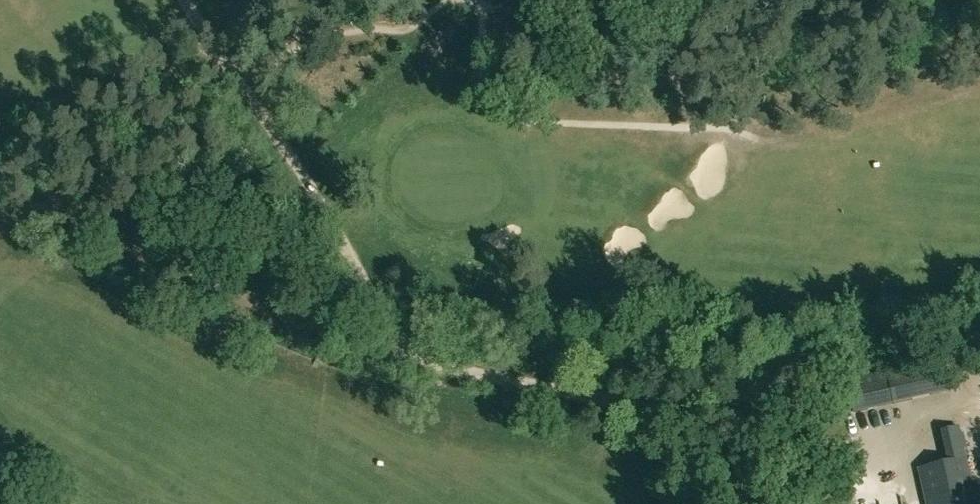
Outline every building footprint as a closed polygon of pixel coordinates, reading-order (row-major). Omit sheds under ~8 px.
[(947,362),(850,382),(856,414),(954,394),(947,362)] [(928,503),(977,503),(965,448),(966,448),(962,434),(961,434),(959,426),(939,431),(947,463),(920,469),(928,503)]
